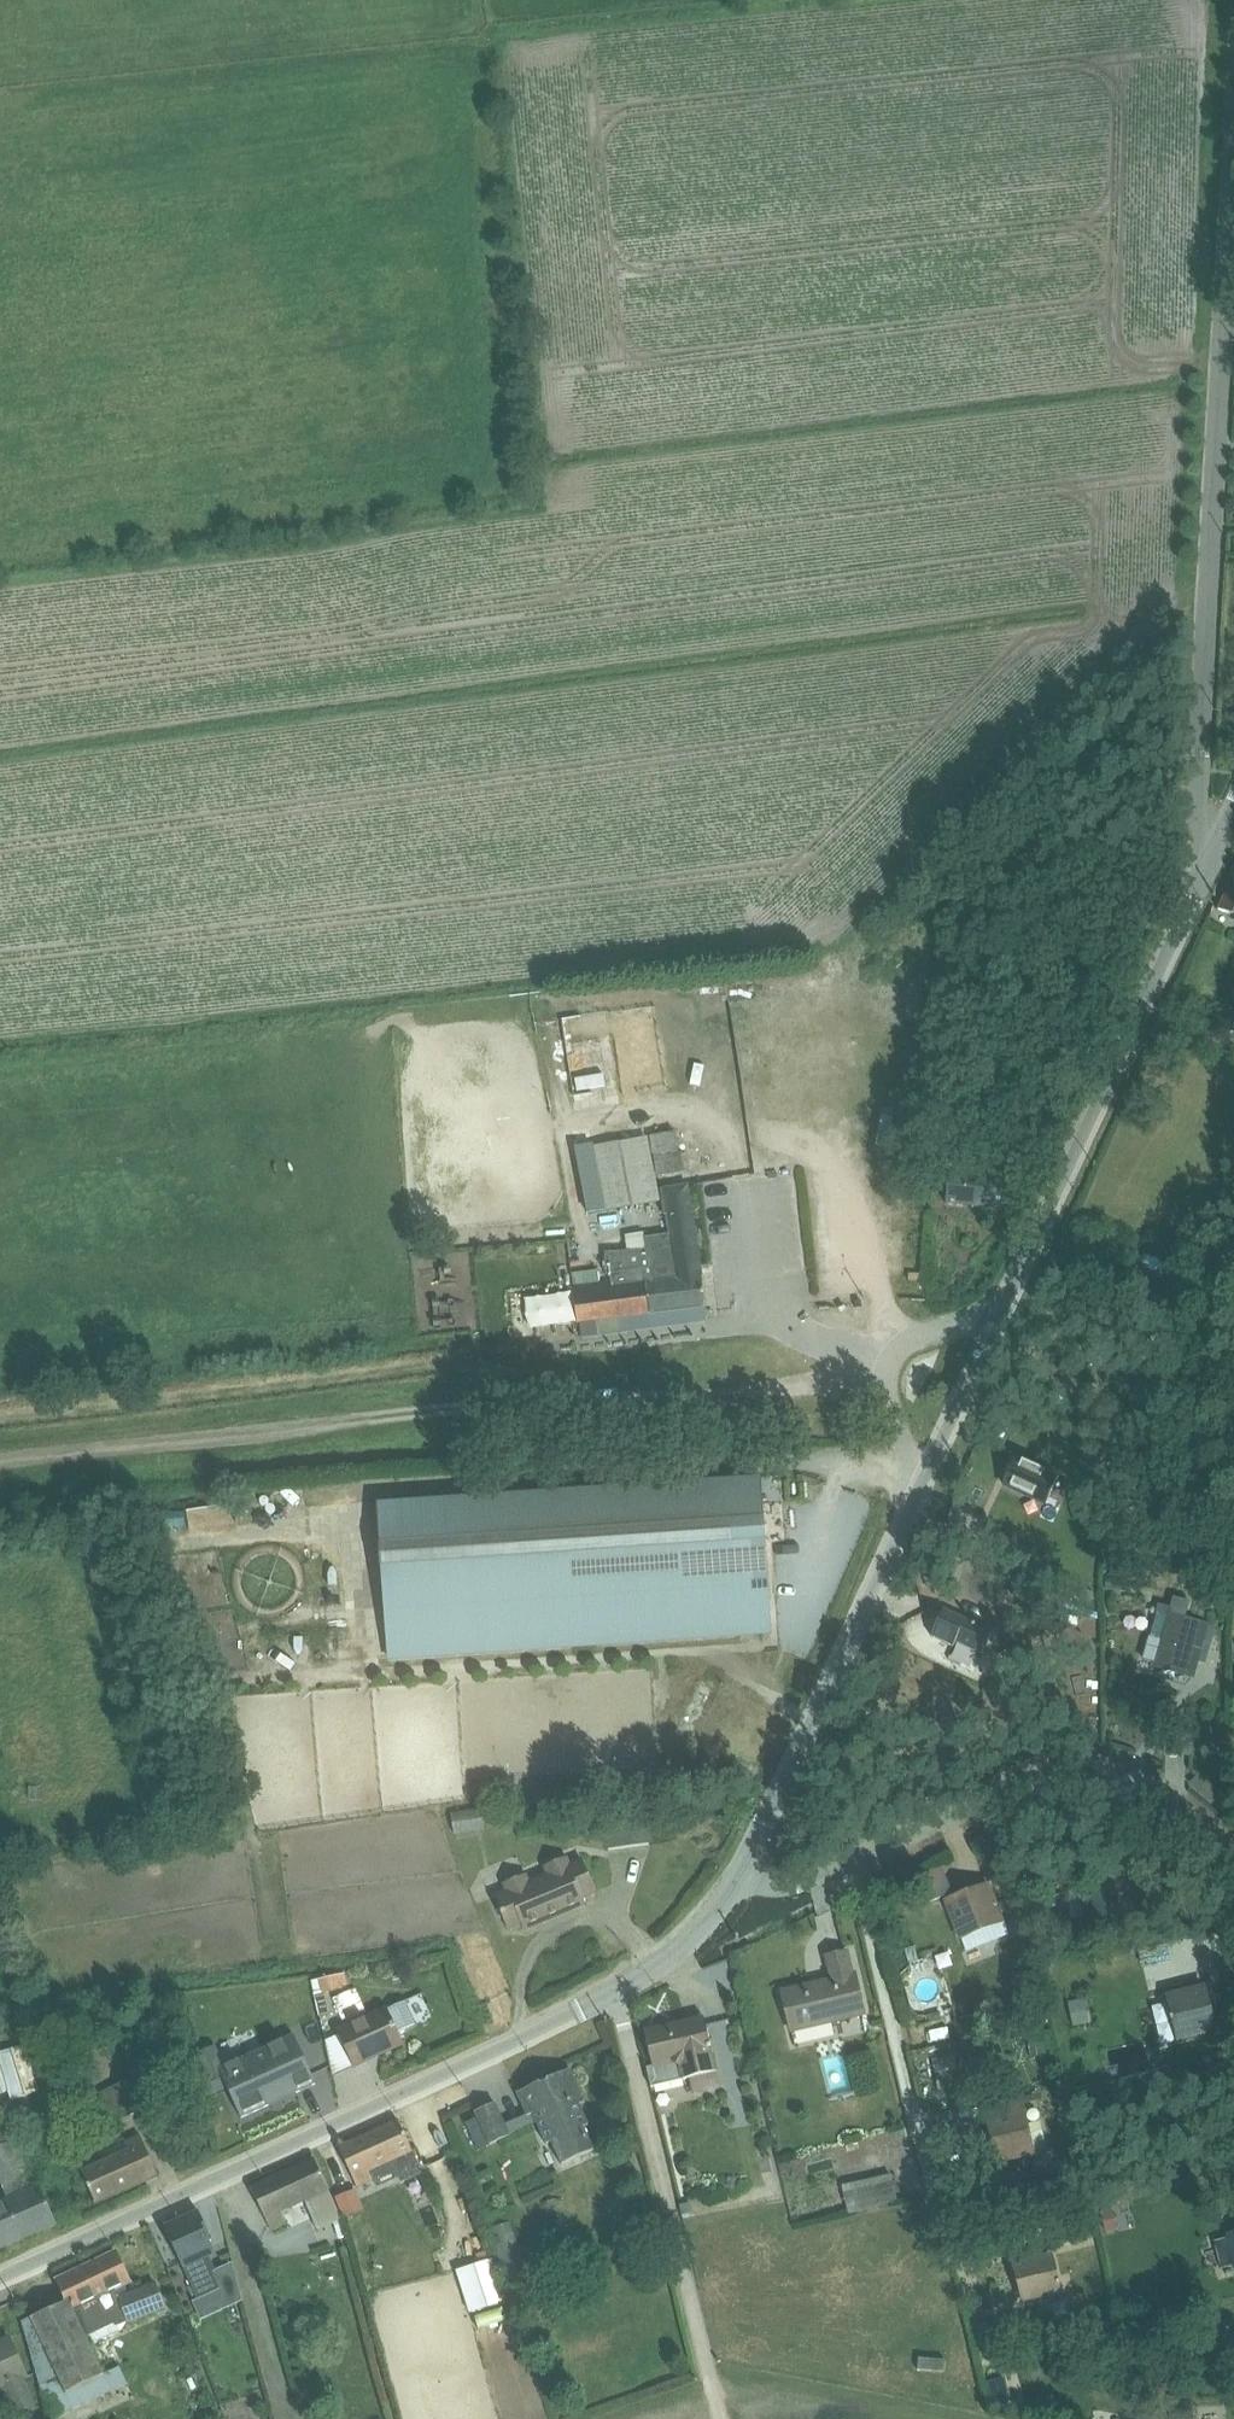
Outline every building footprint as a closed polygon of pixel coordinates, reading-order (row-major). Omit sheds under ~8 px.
[(1219,907),(1233,914),(1233,874),(1219,907)] [(573,1072),(574,1087),(603,1086),(603,1071),(573,1072)] [(947,1201),(1010,1208),(1013,1177),(967,1172),(971,1126),(947,1124),(942,1171),(949,1172),(947,1201)] [(649,1135),(657,1173),(684,1170),(681,1149),(679,1149),(675,1130),(649,1135)] [(660,1200),(648,1135),(619,1140),(618,1139),(591,1145),(603,1210),(660,1200)] [(578,1321),(705,1303),(689,1182),(659,1188),(663,1214),(666,1213),(668,1232),(644,1235),(644,1231),(625,1234),(626,1249),(605,1250),(606,1273),(610,1273),(610,1279),(599,1280),(598,1268),(571,1271),(578,1321)] [(526,1325),(573,1319),(569,1287),(522,1293),(526,1325)] [(1041,1498),(1051,1466),(1016,1455),(1006,1488),(1041,1498)] [(388,1659),(770,1631),(759,1477),(377,1505),(388,1659)] [(333,1586),(333,1560),(323,1560),(323,1586),(333,1586)] [(1145,1659),(1193,1673),(1197,1661),(1206,1664),(1215,1628),(1208,1626),(1209,1623),(1187,1616),(1192,1600),(1174,1595),(1161,1639),(1151,1636),(1145,1659)] [(927,1632),(977,1653),(985,1635),(935,1613),(927,1632)] [(853,1799),(838,1793),(831,1807),(846,1814),(853,1799)] [(481,1808),(451,1812),(454,1834),(484,1830),(481,1808)] [(604,1816),(608,1845),(652,1839),(647,1809),(604,1816)] [(582,1896),(596,1891),(583,1859),(571,1865),(568,1856),(542,1867),(545,1872),(529,1878),(526,1873),(501,1884),(504,1890),(493,1895),(508,1930),(522,1924),(524,1929),(585,1903),(582,1896)] [(1083,1918),(1113,1916),(1111,1887),(1081,1889),(1069,1891),(1071,1917),(1083,1918)] [(966,1951),(1009,1934),(1005,1923),(1002,1924),(989,1891),(966,1900),(964,1895),(965,1894),(965,1893),(947,1901),(966,1951)] [(1139,1947),(1142,1962),(1173,1959),(1170,1943),(1139,1947)] [(792,2032),(865,2015),(855,1973),(852,1974),(847,1951),(827,1956),(832,1979),(782,1990),(792,2032)] [(310,1979),(322,2036),(328,2036),(327,2031),(329,2030),(326,2013),(327,2012),(323,1991),(341,1987),(341,1985),(347,1984),(344,1972),(310,1979)] [(355,1985),(332,1997),(344,2021),(368,2010),(355,1985)] [(1176,2039),(1216,2029),(1212,2013),(1205,2015),(1199,1988),(1168,1996),(1176,2039)] [(1068,2001),(1073,2026),(1092,2022),(1087,1997),(1068,2001)] [(405,2000),(389,2007),(399,2029),(415,2022),(405,2000)] [(353,2066),(403,2043),(386,2006),(336,2028),(339,2034),(324,2040),(331,2075),(352,2065),(353,2066)] [(694,2094),(721,2088),(705,2021),(671,2029),(670,2025),(645,2030),(653,2065),(647,2067),(651,2086),(689,2077),(694,2094)] [(708,2021),(709,2038),(723,2038),(722,2021),(708,2021)] [(315,2083),(293,2033),(219,2066),(241,2117),(268,2104),(268,2102),(295,2090),(295,2092),(315,2083)] [(33,2086),(21,2041),(0,2046),(0,2094),(33,2086)] [(958,2068),(954,2053),(932,2058),(936,2072),(958,2068)] [(561,2164),(593,2149),(583,2127),(588,2124),(579,2103),(584,2101),(570,2068),(547,2079),(548,2081),(540,2083),(540,2082),(517,2092),(527,2115),(531,2113),(545,2143),(551,2141),(561,2164)] [(98,2091),(111,2121),(129,2112),(131,2114),(153,2104),(140,2073),(98,2091)] [(1034,2151),(1047,2148),(1041,2120),(1028,2123),(1022,2097),(982,2106),(996,2164),(1035,2155),(1034,2151)] [(475,2111),(489,2144),(510,2135),(495,2102),(475,2111)] [(404,2180),(422,2171),(398,2119),(339,2147),(357,2187),(374,2179),(377,2186),(401,2175),(404,2180)] [(55,2223),(18,2138),(10,2141),(3,2122),(0,2123),(0,2182),(6,2197),(0,2200),(0,2247),(55,2223)] [(94,2202),(157,2174),(139,2133),(124,2140),(123,2137),(97,2149),(102,2159),(80,2169),(94,2202)] [(304,2201),(329,2190),(314,2157),(251,2187),(271,2230),(286,2222),(282,2211),(304,2201)] [(842,2184),(849,2213),(898,2202),(891,2173),(842,2184)] [(333,2190),(339,2213),(361,2207),(355,2185),(333,2190)] [(329,2190),(304,2201),(317,2229),(333,2222),(338,2238),(348,2234),(329,2190)] [(489,2244),(500,2273),(509,2270),(511,2276),(528,2271),(510,2222),(493,2228),(497,2241),(489,2244)] [(1091,2222),(1070,2226),(1074,2242),(1095,2238),(1091,2222)] [(205,2225),(174,2233),(193,2315),(239,2304),(229,2261),(214,2265),(205,2225)] [(1233,2269),(1233,2232),(1225,2235),(1226,2238),(1214,2241),(1221,2268),(1232,2266),(1233,2269)] [(116,2290),(130,2283),(115,2251),(57,2278),(67,2300),(30,2317),(65,2391),(103,2373),(89,2344),(119,2330),(117,2325),(165,2307),(154,2281),(118,2295),(116,2290)] [(1022,2303),(1063,2293),(1053,2252),(1012,2262),(1022,2303)] [(469,2312),(505,2302),(491,2258),(456,2269),(469,2312)] [(508,2318),(503,2304),(475,2313),(480,2328),(508,2318)] [(1130,2324),(1138,2358),(1153,2355),(1145,2321),(1130,2324)] [(37,2407),(23,2378),(29,2375),(9,2334),(0,2338),(0,2407),(6,2418),(12,2418),(37,2407)] [(1011,2347),(982,2356),(990,2384),(1004,2379),(1003,2374),(1018,2369),(1011,2347)] [(945,2359),(918,2357),(917,2369),(944,2371),(945,2359)] [(65,2391),(43,2402),(44,2406),(50,2418),(127,2383),(120,2365),(103,2373),(65,2391)] [(1194,2409),(1169,2408),(1169,2418),(1194,2418),(1194,2409)]
